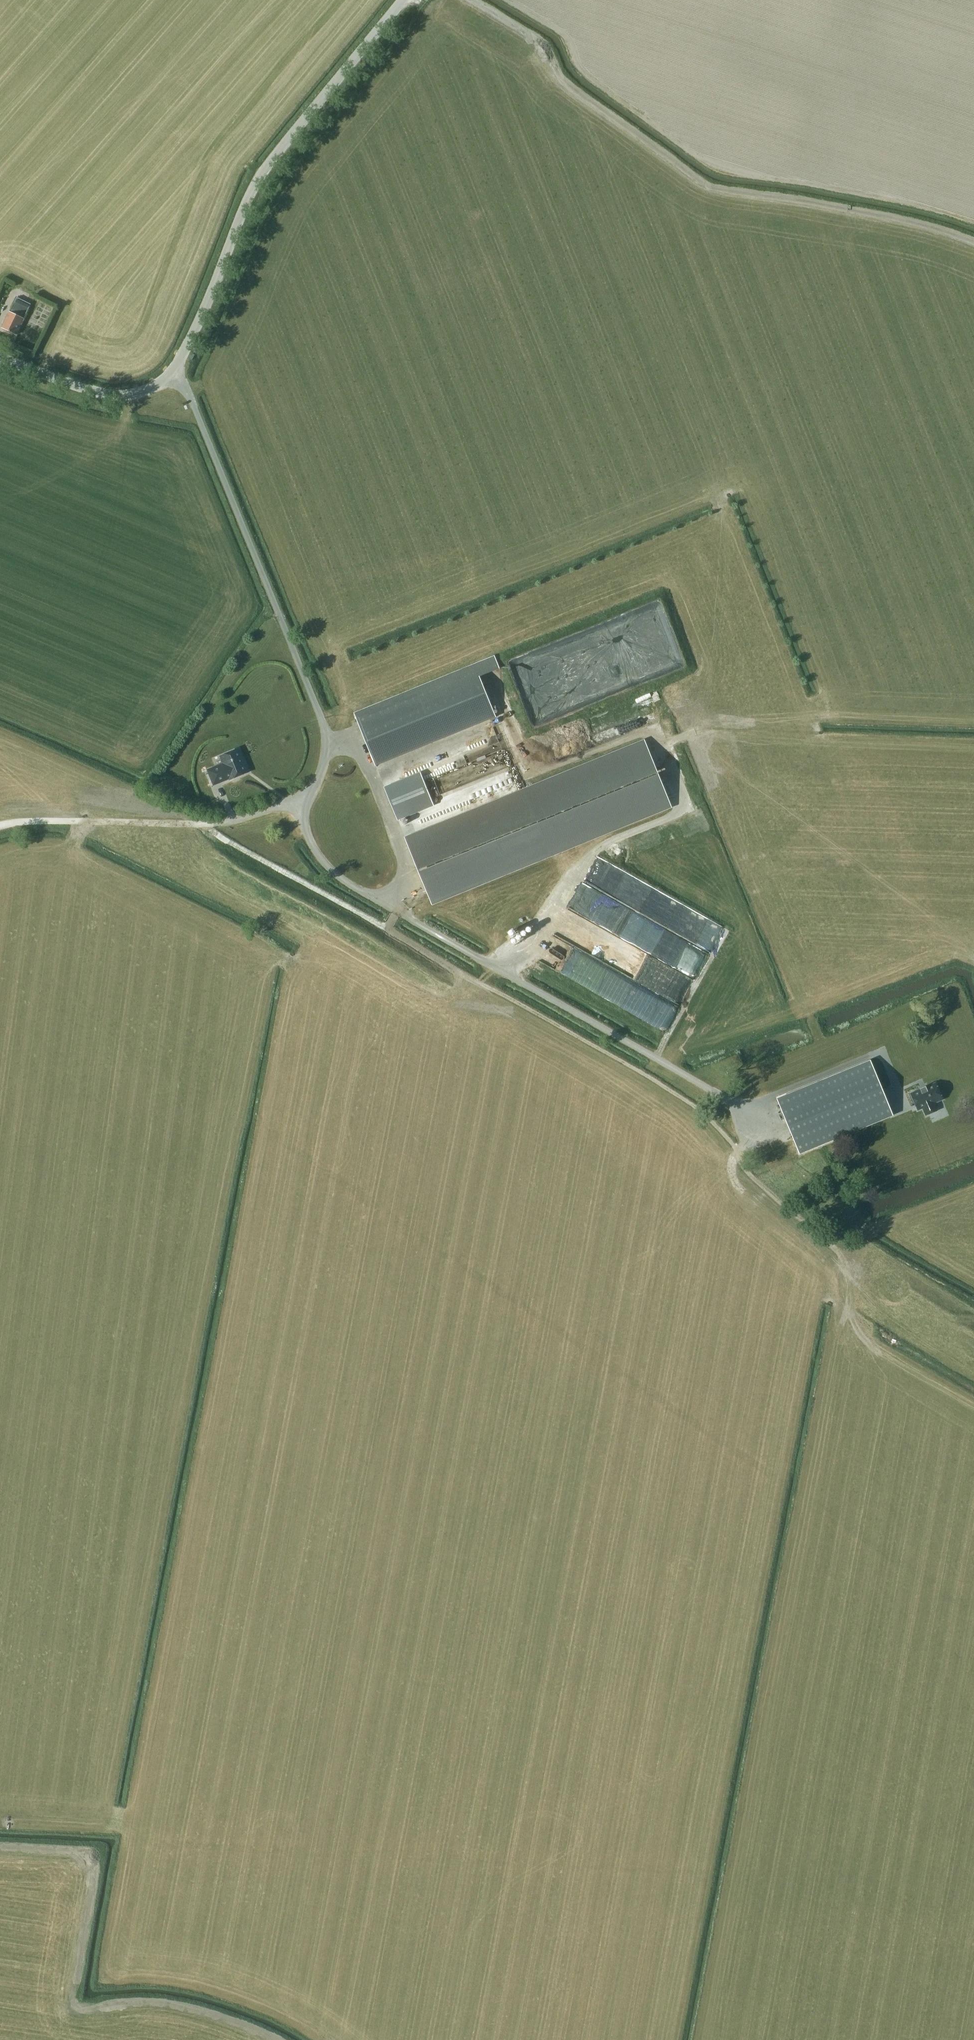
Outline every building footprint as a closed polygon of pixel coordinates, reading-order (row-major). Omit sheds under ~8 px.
[(24,318),(31,304),(17,297),(10,311),(2,328),(16,335),(24,318)] [(376,765),(496,717),(475,666),(355,714),(376,765)] [(432,903),(671,805),(645,741),(406,839),(432,903)] [(230,778),(230,779),(248,772),(244,763),(241,758),(242,757),(239,749),(221,756),(224,763),(208,770),(214,784),(230,778)] [(404,816),(408,815),(434,804),(421,773),(385,788),(398,819),(402,817),(402,819),(402,821),(403,823),(405,824),(407,823),(408,821),(407,819),(405,818),(404,816)] [(899,1054),(906,1062),(915,1053),(908,1046),(899,1054)] [(870,1060),(777,1098),(799,1153),(893,1115),(870,1060)] [(942,1099),(935,1083),(934,1084),(926,1087),(925,1086),(926,1087),(921,1090),(920,1088),(920,1090),(911,1094),(918,1109),(923,1107),(924,1109),(926,1115),(936,1111),(933,1103),(942,1099)]
